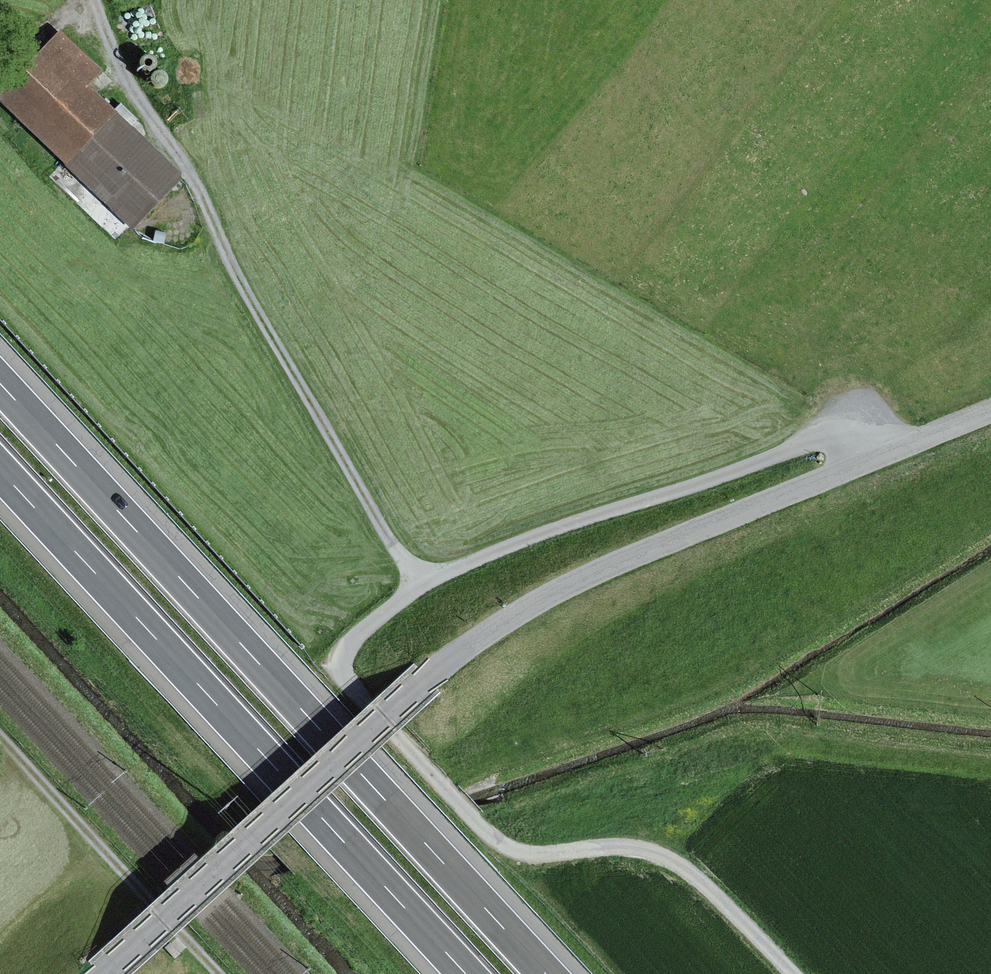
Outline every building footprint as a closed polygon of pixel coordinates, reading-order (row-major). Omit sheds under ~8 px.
[(58,29),(0,92),(0,99),(68,165),(118,112),(90,85),(103,70),(58,29)] [(181,173),(118,112),(68,165),(66,166),(134,230),(181,181),(181,173)]
